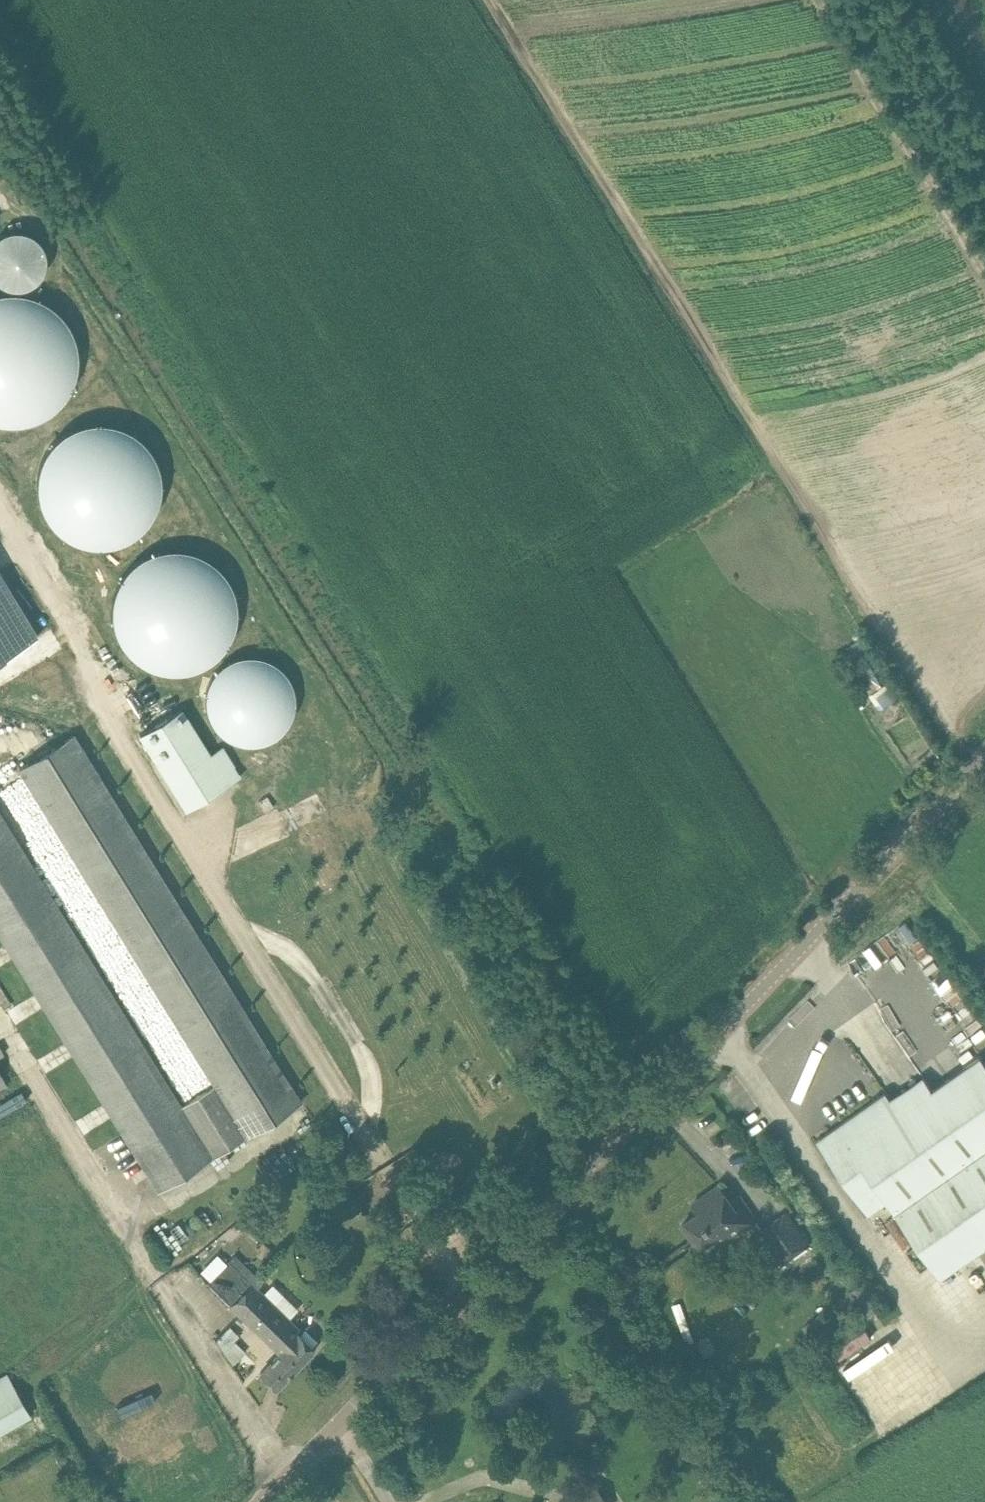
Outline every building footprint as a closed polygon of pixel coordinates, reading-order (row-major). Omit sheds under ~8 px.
[(75,342),(47,298),(19,290),(0,290),(0,421),(9,423),(31,423),(63,403),(73,366),(73,352),(75,342)] [(116,540),(152,530),(155,477),(140,424),(93,422),(43,436),(40,488),(54,537),(116,540)] [(227,551),(118,553),(120,667),(229,665),(227,551)] [(41,636),(0,568),(0,661),(41,636)] [(141,734),(187,809),(241,776),(222,746),(209,753),(182,708),(141,734)] [(18,769),(215,1085),(183,1105),(0,810),(0,934),(158,1190),(301,1102),(74,735),(18,769)] [(909,926),(862,954),(874,973),(920,945),(909,926)] [(941,1277),(984,1247),(984,1060),(981,1055),(916,1100),(908,1087),(891,1099),(886,1092),(817,1140),(869,1215),(888,1201),(941,1277)] [(701,1210),(683,1223),(699,1246),(716,1235),(722,1243),(756,1219),(739,1195),(731,1201),(720,1185),(696,1202),(701,1210)] [(762,1229),(783,1260),(809,1242),(788,1211),(762,1229)] [(211,1280),(208,1283),(272,1345),(277,1341),(284,1348),(260,1372),(276,1388),(315,1349),(257,1292),(264,1284),(235,1255),(228,1263),(211,1280)] [(235,1337),(246,1326),(238,1317),(214,1339),(235,1362),(247,1350),(235,1337)] [(848,1376),(881,1424),(915,1402),(913,1399),(942,1380),(926,1356),(920,1360),(912,1348),(905,1352),(889,1330),(873,1341),(866,1330),(831,1354),(837,1362),(843,1358),(853,1373),(848,1376)] [(31,1416),(7,1374),(0,1378),(0,1434),(31,1416)] [(566,1501),(606,1501),(593,1484),(585,1489),(566,1501)]
